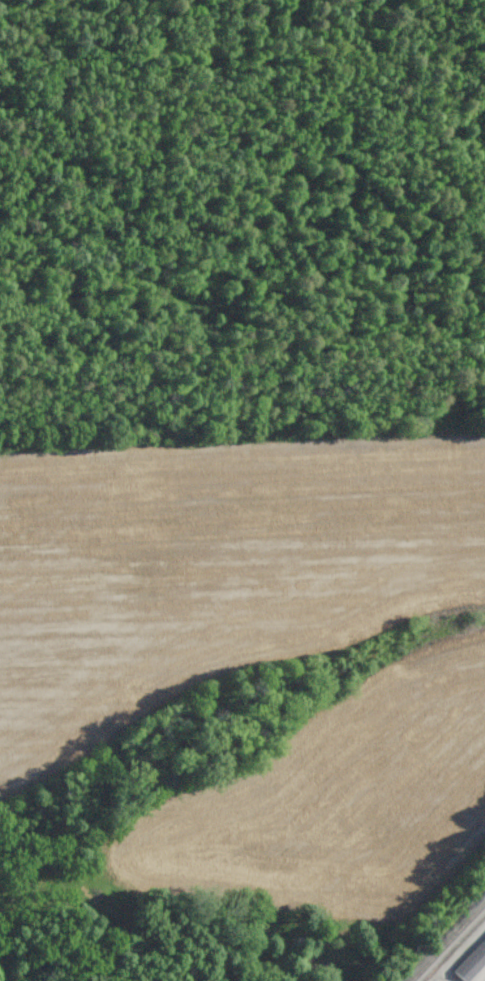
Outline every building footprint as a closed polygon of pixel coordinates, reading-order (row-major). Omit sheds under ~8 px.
[(463,980),(468,980),(484,963),(484,937),(453,971),(463,980)]
